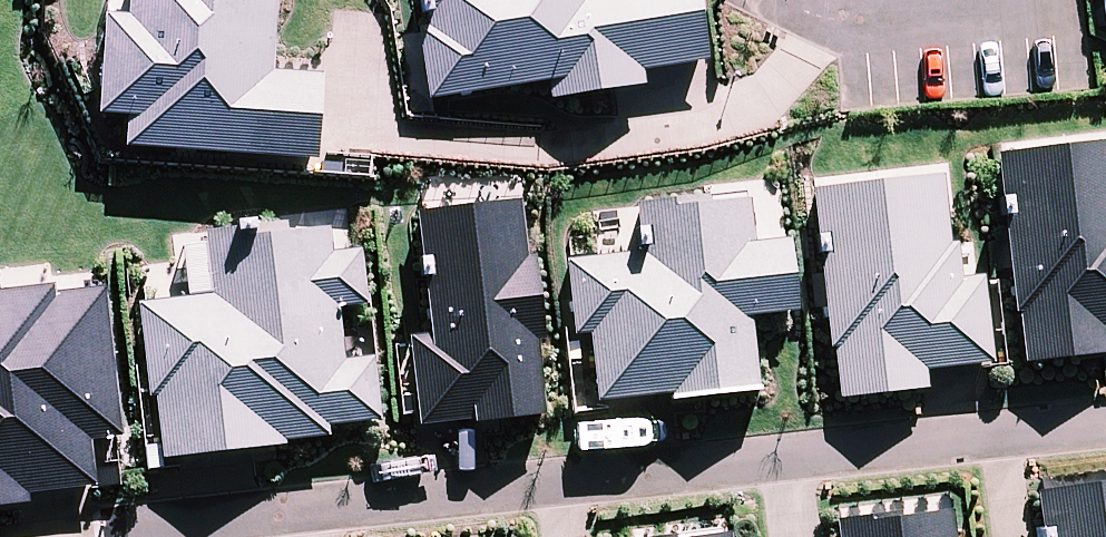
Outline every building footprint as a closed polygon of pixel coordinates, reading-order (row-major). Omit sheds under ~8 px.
[(107,114),(288,123),(292,38),(256,36),(258,0),(88,0),(85,78),(109,79),(107,114)] [(414,76),(539,63),(541,77),(644,66),(642,52),(708,45),(703,0),(406,0),(414,76)] [(994,155),(1022,368),(1105,358),(1105,341),(1105,332),(1105,140),(994,155)] [(940,175),(813,191),(841,405),(927,394),(924,368),(991,360),(980,275),(954,278),(940,175)] [(516,233),(515,177),(411,181),(417,339),(401,339),(403,397),(522,392),(519,311),(530,310),(527,232),(516,233)] [(577,252),(580,377),(759,372),(756,296),(783,295),(781,228),(754,229),(753,187),(644,190),(646,250),(577,252)] [(145,272),(163,431),(270,419),(269,406),(370,394),(362,328),(346,329),(340,282),(361,280),(351,196),(188,215),(194,266),(145,272)] [(86,267),(0,270),(0,471),(12,471),(12,457),(74,455),(72,407),(91,407),(86,267)] [(1042,492),(1049,536),(1105,536),(1105,483),(1042,492)] [(954,505),(833,519),(835,536),(958,536),(954,505)]
